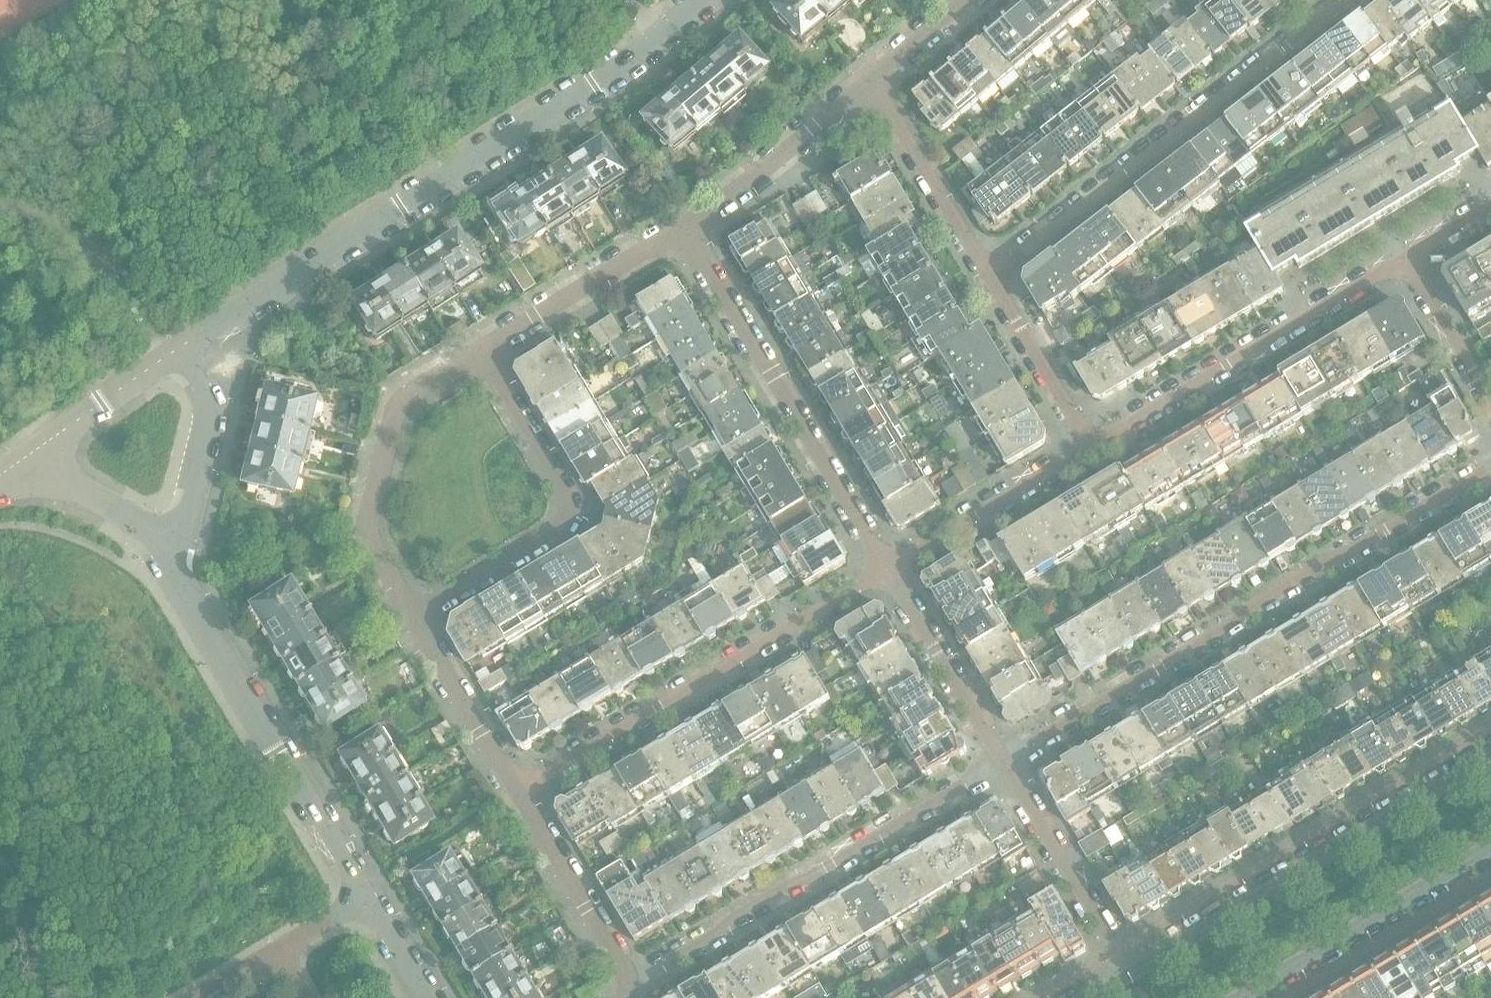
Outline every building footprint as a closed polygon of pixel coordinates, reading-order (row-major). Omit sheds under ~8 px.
[(807,0),(777,0),(775,1),(775,4),(767,11),(775,21),(779,17),(801,42),(803,40),(805,43),(816,34),(813,31),(824,22),(826,24),(827,23),(807,0)] [(847,0),(807,0),(827,23),(828,22),(826,21),(849,2),(847,0)] [(1047,0),(1027,0),(1023,4),(1021,6),(1023,8),(1049,40),(1068,24),(1047,0)] [(1078,0),(1047,0),(1068,24),(1086,9),(1078,0)] [(1086,9),(1097,0),(1078,0),(1086,9)] [(1111,15),(1117,10),(1110,0),(1098,0),(1111,15)] [(1227,0),(1212,0),(1211,1),(1210,0),(1198,0),(1203,7),(1230,42),(1249,28),(1227,0)] [(1257,0),(1227,0),(1249,28),(1268,13),(1257,0)] [(1268,13),(1284,0),(1257,0),(1268,13)] [(1416,0),(1389,0),(1386,2),(1409,41),(1434,22),(1416,0)] [(1450,0),(1416,0),(1434,22),(1439,27),(1447,21),(1442,15),(1454,5),(1450,0)] [(1409,41),(1386,2),(1385,1),(1363,17),(1389,50),(1398,42),(1402,47),(1409,41)] [(1230,42),(1203,7),(1185,21),(1212,56),(1230,42)] [(1049,40),(1023,8),(1017,13),(1015,10),(1005,19),(1003,21),(1005,23),(1031,55),(1049,40)] [(1168,27),(1159,17),(1156,20),(1164,30),(1168,27)] [(1389,50),(1363,17),(1357,22),(1353,22),(1349,26),(1348,29),(1346,30),(1372,62),(1389,50)] [(1212,56),(1185,21),(1167,35),(1195,70),(1212,56)] [(1031,55),(1005,23),(999,28),(997,25),(987,34),(985,36),(987,38),(1014,70),(1031,55)] [(1372,62),(1346,30),(1339,36),(1336,36),(1332,39),(1331,42),(1329,44),(1354,76),(1372,62)] [(1125,43),(1116,32),(1110,36),(1120,48),(1125,43)] [(1195,70),(1167,35),(1149,49),(1177,84),(1195,70)] [(766,69),(741,41),(737,36),(733,39),(730,39),(723,45),(722,48),(713,56),(741,90),(766,69)] [(1120,48),(1110,36),(1103,42),(1112,53),(1120,48)] [(1014,70),(987,38),(981,43),(979,40),(969,49),(967,51),(969,53),(996,85),(1014,70)] [(1096,48),(1088,39),(1084,43),(1091,51),(1096,48)] [(1354,76),(1329,44),(1322,49),(1319,49),(1315,52),(1314,55),(1312,57),(1337,89),(1354,76)] [(1177,84),(1149,49),(1131,63),(1158,98),(1177,84)] [(1429,60),(1423,51),(1417,55),(1422,64),(1429,60)] [(1082,59),(1076,52),(1068,59),(1074,66),(1080,61),(1082,59)] [(996,85),(969,53),(963,58),(961,55),(951,64),(949,66),(951,68),(978,100),(996,85)] [(741,90),(713,56),(703,64),(700,64),(693,70),(692,73),(689,76),(717,109),(741,90)] [(1464,65),(1457,56),(1447,63),(1453,73),(1464,65)] [(1337,89),(1312,57),(1305,62),(1302,62),(1298,65),(1297,69),(1295,70),(1321,102),(1337,89)] [(1414,69),(1407,60),(1401,65),(1408,74),(1414,69)] [(1140,112),(1113,77),(1103,85),(1099,80),(1098,82),(1080,61),(1074,66),(1095,91),(1122,126),(1140,112)] [(1158,98),(1131,63),(1113,77),(1140,112),(1158,98)] [(1408,74),(1401,65),(1395,70),(1402,79),(1408,74)] [(978,100),(951,68),(945,73),(943,71),(933,79),(931,81),(933,83),(959,115),(978,100)] [(1321,102),(1295,70),(1288,75),(1285,75),(1281,79),(1280,82),(1278,84),(1304,116),(1304,115),(1307,119),(1323,107),(1320,103),(1321,102)] [(1059,77),(1053,71),(1050,74),(1055,80),(1059,77)] [(717,109),(689,76),(685,80),(682,80),(675,86),(674,89),(665,96),(693,130),(717,109)] [(1044,90),(1054,81),(1050,76),(1045,80),(1043,78),(1031,88),(1037,96),(1040,93),(1044,90)] [(959,115),(933,83),(927,88),(925,86),(915,94),(915,95),(913,96),(922,106),(920,107),(925,113),(924,114),(928,119),(930,125),(935,128),(938,131),(939,132),(959,115)] [(1304,116),(1278,84),(1271,89),(1268,89),(1264,92),(1263,95),(1261,97),(1286,129),(1296,122),(1300,127),(1308,121),(1304,116)] [(1380,94),(1373,85),(1366,90),(1374,99),(1380,94)] [(1052,100),(1044,90),(1040,93),(1048,104),(1052,100)] [(1122,126),(1095,91),(1078,104),(1105,140),(1122,126)] [(1060,118),(1048,104),(1040,93),(1037,96),(1036,97),(1040,101),(1036,105),(1044,115),(1042,116),(1050,126),(1041,133),(1069,168),(1087,153),(1060,118)] [(1488,101),(1487,101),(1482,93),(1454,110),(1479,154),(1488,168),(1490,166),(1490,106),(1488,101)] [(1016,95),(1009,101),(1017,110),(1024,104),(1016,95)] [(693,130),(665,96),(655,105),(652,105),(645,111),(644,114),(640,117),(669,150),(693,130)] [(1009,101),(1006,97),(1001,101),(1011,114),(1017,110),(1009,101)] [(1286,129),(1261,97),(1254,102),(1251,102),(1247,105),(1246,108),(1244,110),(1269,143),(1286,129)] [(1299,268),(1460,172),(1457,167),(1479,154),(1454,110),(1448,101),(1412,122),(1407,114),(1397,120),(1402,128),(1242,224),(1257,249),(1274,277),(1296,264),(1299,268)] [(1105,140),(1078,104),(1060,118),(1087,153),(1105,140)] [(1269,143),(1244,110),(1237,115),(1234,115),(1230,119),(1229,122),(1227,123),(1252,156),(1269,143)] [(1252,156),(1227,123),(1220,128),(1217,128),(1213,132),(1212,135),(1210,136),(1235,169),(1252,156)] [(748,146),(761,134),(755,126),(741,138),(748,146)] [(1318,136),(1311,126),(1304,131),(1312,141),(1318,136)] [(1069,168),(1041,133),(1024,147),(1051,181),(1069,168)] [(1235,169),(1210,136),(1193,149),(1219,181),(1235,169)] [(622,176),(615,165),(628,156),(615,137),(602,145),(599,140),(595,143),(592,143),(584,148),(583,151),(572,158),(596,196),(597,195),(596,193),(622,176)] [(978,149),(979,148),(970,137),(968,138),(953,151),(961,162),(963,161),(971,154),(978,149)] [(1051,181),(1024,147),(1019,151),(1005,161),(1033,196),(1051,181)] [(983,155),(978,149),(971,154),(976,161),(983,155)] [(1219,181),(1193,149),(1175,163),(1172,163),(1167,167),(1167,170),(1165,171),(1192,206),(1221,184),(1219,181)] [(987,176),(976,161),(971,154),(963,161),(979,182),(969,190),(979,205),(971,212),(979,226),(989,218),(992,223),(993,222),(995,224),(997,223),(1014,210),(987,176)] [(854,200),(891,177),(879,156),(841,178),(854,200)] [(596,196),(572,158),(562,164),(559,164),(551,169),(550,172),(546,175),(570,213),(573,218),(590,207),(588,205),(598,199),(596,196)] [(1033,196),(1005,161),(987,176),(1014,210),(1033,196)] [(1192,206),(1165,171),(1164,172),(1161,172),(1156,176),(1155,179),(1138,192),(1165,227),(1192,206)] [(570,213),(546,175),(542,177),(539,177),(531,182),(530,185),(519,192),(543,230),(545,229),(544,227),(568,212),(569,213),(570,213)] [(868,222),(905,199),(891,177),(854,200),(868,222)] [(1248,187),(1242,180),(1236,184),(1241,192),(1248,187)] [(543,230),(519,192),(509,198),(506,198),(498,203),(497,206),(493,209),(516,245),(530,235),(533,240),(545,232),(543,230)] [(828,209),(817,192),(806,199),(818,218),(820,222),(829,216),(826,210),(828,209)] [(1165,227),(1138,192),(1120,206),(1117,206),(1112,210),(1112,213),(1110,214),(1138,249),(1165,227)] [(818,218),(806,199),(796,205),(804,219),(805,219),(808,224),(818,218)] [(870,251),(905,229),(906,230),(915,225),(911,217),(913,216),(911,214),(913,213),(905,199),(868,222),(876,236),(872,238),(866,248),(853,255),(855,260),(870,251)] [(836,218),(851,208),(849,204),(834,213),(836,218)] [(1138,249),(1110,214),(1109,215),(1106,215),(1101,219),(1100,222),(1082,235),(1110,270),(1138,249)] [(744,262),(779,241),(768,222),(732,244),(733,245),(731,250),(734,256),(740,256),(744,262)] [(919,251),(918,249),(918,248),(911,236),(908,238),(905,232),(906,231),(906,230),(905,229),(870,251),(875,260),(878,258),(885,271),(917,252),(919,251)] [(479,269),(456,233),(451,235),(448,235),(440,240),(440,243),(428,250),(452,286),(479,269)] [(1110,270),(1082,235),(1065,249),(1062,249),(1054,255),(1083,291),(1110,270)] [(1229,251),(1220,237),(1213,241),(1222,255),(1229,251)] [(755,281),(791,260),(779,241),(744,262),(745,264),(742,269),(745,275),(751,274),(755,281)] [(1190,256),(1202,248),(1197,241),(1185,249),(1190,256)] [(515,256),(506,243),(497,249),(506,262),(515,256)] [(1490,301),(1490,245),(1475,255),(1476,255),(1473,260),(1468,263),(1462,263),(1446,272),(1446,273),(1445,278),(1467,315),(1490,301)] [(1178,265),(1190,256),(1185,249),(1173,258),(1178,265)] [(1283,291),(1274,277),(1257,249),(1228,266),(1230,269),(1254,308),(1283,291)] [(452,286),(428,250),(418,257),(415,256),(407,261),(407,264),(402,267),(425,303),(452,286)] [(932,272),(930,270),(931,269),(924,257),(921,259),(917,252),(885,271),(883,273),(888,282),(891,280),(898,292),(930,273),(932,272)] [(1083,291),(1054,255),(1027,276),(1026,283),(1043,312),(1069,296),(1072,300),(1083,291)] [(766,299),(802,278),(791,260),(755,281),(756,282),(753,287),(757,293),(762,293),(766,299)] [(853,273),(848,265),(836,272),(841,279),(853,273)] [(425,303),(402,267),(398,269),(395,269),(387,274),(386,277),(376,284),(399,320),(425,303)] [(1204,338),(1242,315),(1245,316),(1251,312),(1252,310),(1254,308),(1230,269),(1170,305),(1194,345),(1195,344),(1198,344),(1203,341),(1204,338)] [(944,294),(942,291),(943,290),(937,278),(934,280),(930,273),(898,292),(895,293),(901,303),(904,301),(911,313),(942,295),(944,294)] [(777,318),(813,297),(802,278),(766,299),(767,301),(764,306),(768,312),(773,311),(777,318)] [(684,298),(683,297),(680,292),(683,287),(679,281),(673,281),(672,279),(640,299),(646,309),(639,314),(644,323),(651,318),(684,298)] [(1137,290),(1129,281),(1122,287),(1130,296),(1137,290)] [(399,320),(376,284),(365,291),(362,290),(354,295),(353,298),(344,304),(349,313),(355,310),(372,338),(375,336),(377,339),(390,330),(388,327),(399,320)] [(1130,296),(1122,287),(1115,293),(1123,301),(1130,296)] [(851,298),(848,294),(846,292),(838,297),(842,303),(851,298)] [(957,314),(955,312),(956,311),(948,299),(945,301),(942,295),(911,313),(908,315),(913,323),(916,322),(924,334),(928,332),(955,316),(957,314)] [(788,336),(824,315),(813,297),(777,318),(778,319),(775,324),(779,330),(784,330),(788,336)] [(1139,307),(1132,297),(1126,300),(1132,311),(1139,307)] [(662,336),(694,316),(691,310),(694,306),(690,300),(685,300),(684,298),(651,318),(657,327),(651,331),(656,339),(662,336)] [(1362,378),(1423,342),(1399,303),(1349,332),(1347,332),(1341,335),(1340,338),(1339,339),(1362,378)] [(1194,345),(1170,305),(1109,341),(1114,349),(1112,350),(1130,382),(1135,379),(1138,380),(1143,377),(1145,374),(1183,351),(1185,351),(1191,348),(1192,346),(1194,345)] [(1075,336),(1091,325),(1097,320),(1102,317),(1094,307),(1056,334),(1063,345),(1075,336)] [(800,356),(836,334),(835,333),(842,330),(837,322),(839,321),(832,310),(824,315),(788,336),(789,338),(786,343),(790,349),(795,349),(800,356)] [(861,318),(857,310),(851,313),(855,321),(861,318)] [(674,355),(706,335),(702,329),(705,324),(701,318),(695,318),(694,316),(662,336),(669,346),(658,352),(664,361),(674,355)] [(969,335),(968,333),(969,333),(962,320),(959,322),(955,316),(928,332),(941,352),(969,335)] [(619,338),(623,335),(611,317),(602,322),(614,342),(619,338)] [(614,342),(602,322),(586,332),(599,351),(609,344),(618,357),(622,355),(614,342)] [(462,332),(462,331),(457,323),(444,331),(449,339),(462,332)] [(1490,337),(1490,323),(1479,331),(1485,341),(1490,337)] [(998,357),(996,354),(988,340),(988,337),(985,332),(982,330),(981,328),(969,335),(941,352),(958,381),(998,357)] [(871,337),(867,330),(857,337),(861,344),(871,337)] [(810,374),(847,352),(836,334),(800,356),(800,357),(798,361),(801,367),(806,367),(810,374)] [(685,374),(717,354),(713,347),(716,343),(712,337),(707,337),(706,335),(674,355),(685,374)] [(1080,345),(1075,336),(1063,345),(1068,353),(1080,345)] [(1302,414),(1362,378),(1339,339),(1337,340),(1334,339),(1329,343),(1328,345),(1290,368),(1287,368),(1281,371),(1281,374),(1279,375),(1302,414)] [(581,381),(574,369),(579,366),(567,345),(562,349),(558,343),(519,366),(518,372),(530,393),(529,393),(538,408),(540,406),(581,381)] [(1130,382),(1112,350),(1094,362),(1078,370),(1094,397),(1102,399),(1118,390),(1121,390),(1126,387),(1127,384),(1130,382)] [(822,392),(858,370),(847,352),(810,374),(811,375),(809,380),(812,386),(818,386),(822,392)] [(696,392),(728,372),(724,366),(727,361),(724,355),(718,355),(717,354),(685,374),(696,392)] [(872,361),(867,354),(858,360),(863,367),(872,361)] [(638,364),(633,356),(624,361),(629,369),(638,364)] [(1014,383),(1014,380),(1011,375),(1008,374),(998,357),(958,381),(975,409),(1015,385),(1014,383)] [(611,374),(625,366),(621,359),(607,367),(611,374)] [(906,370),(901,362),(894,366),(899,374),(906,370)] [(885,379),(896,373),(892,366),(881,373),(885,379)] [(1413,383),(1404,367),(1398,371),(1407,386),(1413,383)] [(1469,421),(1450,389),(1438,368),(1418,380),(1431,401),(1435,408),(1459,447),(1464,443),(1468,445),(1476,440),(1476,439),(1477,435),(1478,434),(1470,422),(1469,421)] [(833,411),(869,389),(858,370),(822,392),(822,393),(820,398),(823,404),(829,404),(833,411)] [(1407,386),(1398,371),(1391,375),(1400,391),(1407,386)] [(707,411),(740,391),(736,384),(738,380),(735,374),(729,374),(728,372),(696,392),(707,411)] [(653,392),(643,375),(636,380),(646,396),(653,392)] [(1302,414),(1279,375),(1270,380),(1269,383),(1268,384),(1251,394),(1249,393),(1243,397),(1242,399),(1241,400),(1264,440),(1304,416),(1302,414)] [(552,426),(591,402),(581,385),(583,384),(581,381),(540,406),(542,408),(541,408),(544,414),(544,418),(547,422),(550,424),(551,424),(552,426)] [(1032,413),(1030,410),(1021,396),(1022,393),(1018,388),(1016,386),(1015,385),(975,409),(992,437),(1032,413)] [(1389,397),(1382,386),(1372,393),(1379,404),(1389,397)] [(313,414),(315,406),(311,402),(312,401),(281,393),(280,390),(271,388),(269,390),(266,389),(265,393),(262,394),(259,404),(262,406),(259,420),(304,431),(308,418),(313,414)] [(844,430),(881,408),(869,389),(833,411),(833,412),(831,417),(834,423),(840,423),(844,430)] [(928,399),(939,392),(937,389),(925,395),(928,399)] [(718,429),(751,410),(747,403),(750,398),(746,392),(740,392),(740,391),(707,411),(718,429)] [(944,400),(939,392),(928,399),(932,407),(944,400)] [(1409,409),(1399,393),(1392,397),(1401,413),(1409,409)] [(664,411),(656,399),(648,404),(655,415),(664,411)] [(1264,440),(1241,400),(1239,401),(1236,401),(1231,404),(1230,407),(1212,417),(1209,417),(1200,422),(1225,464),(1264,440)] [(565,446),(604,423),(591,402),(552,426),(554,428),(553,428),(556,434),(556,438),(559,442),(562,443),(563,444),(565,446)] [(613,424),(631,413),(628,408),(610,419),(613,424)] [(855,448),(892,426),(881,408),(844,430),(845,431),(842,435),(846,442),(851,441),(855,448)] [(1459,447),(1435,408),(1407,424),(1430,464),(1447,454),(1451,455),(1456,452),(1457,448),(1459,447)] [(725,450),(762,428),(758,422),(761,417),(757,411),(751,411),(751,410),(718,429),(729,446),(724,449),(725,450)] [(674,431),(663,412),(655,417),(665,433),(666,436),(674,431)] [(1044,444),(1046,436),(1032,413),(992,437),(1009,465),(1044,444)] [(362,434),(366,419),(351,415),(347,430),(362,434)] [(303,463),(310,433),(304,431),(259,420),(255,433),(252,434),(249,444),(252,447),(251,450),(297,462),(303,463)] [(1334,430),(1328,421),(1314,430),(1319,439),(1334,430)] [(945,429),(944,428),(940,422),(933,427),(938,435),(945,430),(945,429)] [(956,422),(945,429),(945,430),(952,441),(953,444),(956,448),(960,455),(969,449),(971,448),(956,422)] [(1225,464),(1200,422),(1191,428),(1190,430),(1174,441),(1173,441),(1170,441),(1164,444),(1163,447),(1162,448),(1186,487),(1225,464)] [(577,466),(616,443),(604,423),(565,446),(566,448),(565,448),(569,454),(568,458),(571,462),(575,464),(577,466)] [(1430,464),(1407,424),(1380,441),(1403,480),(1420,470),(1424,471),(1429,468),(1430,464)] [(865,465),(902,444),(892,426),(855,448),(856,449),(853,454),(857,460),(862,460),(865,465)] [(741,466),(773,447),(769,440),(772,435),(768,430),(763,430),(762,428),(725,450),(735,467),(740,464),(741,466)] [(677,453),(699,441),(693,432),(672,444),(677,453)] [(652,440),(652,444),(654,447),(655,447),(668,439),(666,436),(665,433),(652,440)] [(1403,480),(1380,441),(1354,457),(1376,496),(1393,486),(1398,487),(1402,484),(1403,480)] [(1330,462),(1318,442),(1310,447),(1323,467),(1330,462)] [(594,483),(628,463),(616,443),(577,466),(578,468),(577,469),(581,474),(580,478),(583,482),(587,484),(589,487),(594,483)] [(877,484),(914,462),(902,444),(865,465),(867,468),(864,473),(868,479),(873,478),(877,484)] [(960,455),(956,448),(953,444),(944,449),(951,460),(960,455)] [(644,462),(659,453),(655,447),(654,447),(640,456),(644,462)] [(752,484),(784,465),(780,459),(783,454),(779,448),(774,448),(773,447),(741,466),(752,484)] [(1186,487),(1162,448),(1160,449),(1157,448),(1152,451),(1151,454),(1134,464),(1133,465),(1130,464),(1122,469),(1145,509),(1147,511),(1186,487)] [(987,478),(970,450),(969,449),(960,455),(965,462),(964,462),(977,484),(987,478)] [(293,478),(297,462),(251,450),(247,466),(244,467),(241,477),(244,479),(243,483),(246,483),(248,487),(256,489),(258,486),(266,488),(289,494),(290,492),(294,490),(296,481),(293,478)] [(1277,463),(1273,455),(1268,458),(1273,466),(1277,463)] [(1376,496),(1354,457),(1326,473),(1350,512),(1366,502),(1371,503),(1375,500),(1376,496)] [(1350,512),(1326,473),(1303,487),(1297,477),(1300,474),(1291,458),(1284,462),(1300,489),(1323,528),(1340,518),(1344,520),(1348,517),(1349,513),(1350,512)] [(608,505),(648,481),(634,459),(628,463),(594,483),(600,492),(599,496),(602,500),(606,502),(608,505)] [(888,503),(925,480),(914,462),(877,484),(878,486),(875,491),(879,497),(885,497),(888,503)] [(977,484),(964,462),(952,470),(956,477),(965,491),(977,484)] [(762,502),(795,483),(791,477),(794,473),(790,466),(785,467),(784,465),(752,484),(762,502)] [(1145,509),(1122,469),(1120,470),(1117,470),(1112,473),(1111,476),(1095,486),(1073,499),(1070,499),(1064,502),(1063,504),(1062,505),(1085,545),(1115,527),(1131,552),(1140,546),(1125,521),(1145,509)] [(714,483),(709,474),(697,481),(703,490),(714,483)] [(956,477),(942,486),(951,500),(965,491),(956,477)] [(941,506),(926,482),(925,480),(888,503),(885,505),(884,505),(888,513),(886,516),(892,525),(896,525),(897,528),(903,529),(941,506)] [(638,514),(659,501),(648,481),(608,505),(611,511),(609,519),(636,524),(638,514)] [(807,504),(802,496),(805,491),(802,485),(796,485),(795,483),(762,502),(775,522),(807,504)] [(1274,490),(1270,484),(1264,488),(1268,494),(1274,490)] [(1243,503),(1246,494),(1242,488),(1232,495),(1239,506),(1243,503)] [(1323,528),(1300,489),(1273,505),(1296,544),(1313,534),(1317,536),(1322,533),(1322,529),(1323,528)] [(1208,505),(1199,491),(1192,495),(1200,510),(1208,505)] [(785,540),(818,521),(814,514),(816,510),(813,504),(807,504),(775,522),(785,540)] [(1488,504),(1483,507),(1482,511),(1466,522),(1489,560),(1490,559),(1490,505),(1488,504)] [(1085,545),(1062,505),(1060,506),(1057,506),(1052,509),(1051,512),(1013,535),(1010,534),(1005,538),(1003,540),(1002,542),(1012,559),(1019,571),(1025,581),(1085,545)] [(1296,544),(1273,505),(1246,521),(1270,560),(1286,551),(1290,552),(1295,549),(1295,545),(1296,544)] [(1270,560),(1246,521),(1226,533),(1209,506),(1203,510),(1220,537),(1243,577),(1259,567),(1263,568),(1268,565),(1268,561),(1270,560)] [(1166,526),(1160,515),(1152,520),(1159,531),(1166,526)] [(644,557),(633,538),(636,524),(609,519),(607,528),(601,532),(624,570),(644,557)] [(796,558),(828,539),(825,533),(827,528),(824,522),(818,522),(818,521),(785,540),(796,558)] [(1489,560),(1466,522),(1465,522),(1461,521),(1456,524),(1456,528),(1439,538),(1462,576),(1489,560)] [(683,532),(685,528),(673,525),(671,535),(682,537),(683,532)] [(624,570),(601,532),(599,533),(598,533),(594,533),(590,535),(588,539),(583,542),(583,543),(581,544),(604,582),(624,570)] [(682,537),(675,566),(690,560),(698,556),(692,546),(683,532),(682,537)] [(1243,577),(1220,537),(1198,550),(1188,533),(1182,537),(1192,554),(1214,594),(1232,583),(1236,584),(1241,581),(1242,577),(1243,577)] [(844,564),(846,559),(844,556),(846,552),(841,543),(837,544),(832,536),(831,537),(828,539),(796,558),(790,561),(791,563),(769,576),(768,575),(767,576),(778,595),(779,594),(774,585),(795,570),(806,587),(844,564)] [(1462,576),(1439,538),(1438,538),(1434,537),(1429,540),(1429,544),(1413,554),(1436,592),(1462,576)] [(1012,559),(1002,542),(1001,541),(1000,540),(991,546),(991,545),(988,542),(985,542),(982,542),(976,546),(988,565),(996,560),(1000,567),(1004,564),(1012,559)] [(604,582),(581,544),(579,545),(579,544),(579,545),(574,544),(570,547),(569,551),(563,554),(561,556),(584,594),(604,582)] [(1166,558),(1160,548),(1155,551),(1161,561),(1166,558)] [(746,564),(759,556),(754,549),(741,557),(746,564)] [(744,564),(737,553),(733,555),(741,566),(744,564)] [(1436,592),(1413,554),(1411,555),(1407,553),(1402,556),(1402,560),(1386,570),(1409,608),(1436,592)] [(945,591),(973,575),(972,573),(975,571),(966,555),(961,554),(924,577),(923,582),(926,587),(931,588),(936,596),(945,590),(945,591)] [(1214,594),(1192,554),(1165,570),(1188,610),(1205,599),(1209,601),(1214,598),(1214,594)] [(584,594),(561,556),(559,557),(559,556),(555,556),(551,559),(549,562),(544,566),(542,567),(564,606),(584,594)] [(737,619),(716,585),(715,585),(698,556),(690,560),(697,571),(695,572),(706,591),(697,596),(692,588),(679,596),(705,638),(706,638),(710,639),(715,636),(715,632),(737,619)] [(1019,571),(1012,559),(1004,564),(1011,576),(1019,571)] [(1141,574),(1135,565),(1129,569),(1134,578),(1141,574)] [(564,606),(542,567),(540,568),(539,568),(535,568),(531,570),(529,574),(524,577),(524,578),(522,579),(545,617),(564,606)] [(766,601),(752,577),(746,567),(716,585),(737,619),(741,621),(745,618),(746,614),(766,601)] [(1409,608),(1386,570),(1384,571),(1380,569),(1375,572),(1375,576),(1359,586),(1382,625),(1409,608)] [(778,595),(767,576),(764,570),(752,577),(766,601),(778,595)] [(1188,610),(1165,570),(1138,586),(1161,626),(1178,615),(1182,617),(1187,614),(1188,610)] [(1115,582),(1108,571),(1097,578),(1104,589),(1115,582)] [(947,614),(983,592),(982,591),(993,584),(990,578),(982,582),(980,579),(977,581),(973,575),(945,591),(945,590),(936,596),(934,600),(938,606),(942,607),(947,614)] [(545,617),(522,579),(520,580),(516,580),(512,582),(510,586),(504,589),(505,590),(503,591),(525,629),(545,617)] [(306,612),(288,583),(286,585),(282,582),(274,587),(274,592),(260,600),(249,607),(252,611),(251,614),(257,624),(260,625),(267,637),(309,612),(308,611),(306,612)] [(705,638),(679,596),(672,584),(665,588),(677,608),(654,622),(675,656),(679,658),(684,655),(684,651),(705,638)] [(1085,595),(1079,585),(1069,592),(1075,601),(1085,595)] [(1161,626),(1138,586),(1111,603),(1134,642),(1151,632),(1155,633),(1160,630),(1161,626)] [(1382,625),(1359,586),(1357,587),(1353,586),(1349,589),(1348,593),(1331,603),(1354,641),(1382,625)] [(622,612),(641,600),(634,588),(615,600),(622,612)] [(652,594),(648,588),(639,594),(643,600),(652,594)] [(525,629),(503,591),(501,592),(500,592),(496,591),(492,594),(490,598),(485,601),(484,602),(506,641),(525,629)] [(958,633),(995,611),(994,609),(997,607),(991,597),(988,599),(983,592),(947,614),(945,618),(949,625),(953,625),(958,633)] [(506,641),(484,602),(482,600),(468,609),(468,610),(463,613),(463,612),(454,617),(450,633),(468,664),(506,641)] [(1354,641),(1331,603),(1326,602),(1322,605),(1321,609),(1305,619),(1328,657),(1338,673),(1346,668),(1337,652),(1354,641)] [(1134,642),(1111,603),(1084,618),(1107,658),(1124,648),(1128,649),(1133,646),(1134,642)] [(877,627),(886,622),(884,616),(885,612),(882,607),(876,605),(839,628),(838,632),(847,647),(849,646),(877,628),(877,627)] [(675,656),(654,622),(645,608),(640,611),(649,625),(622,641),(643,675),(645,675),(648,676),(653,673),(654,669),(675,656)] [(610,619),(604,610),(597,614),(602,623),(610,619)] [(283,662),(326,636),(311,611),(309,612),(267,637),(274,647),(273,651),(277,657),(280,658),(283,662)] [(969,651),(1009,626),(1002,616),(999,618),(995,611),(958,633),(956,637),(960,643),(964,643),(969,651)] [(1019,613),(1011,618),(1013,622),(1021,617),(1019,613)] [(601,623),(597,616),(587,622),(591,629),(601,623)] [(1016,628),(1026,622),(1023,616),(1021,617),(1013,622),(1012,623),(1016,628)] [(1107,658),(1084,618),(1057,634),(1069,655),(1081,674),(1098,664),(1102,665),(1106,662),(1107,658)] [(1328,657),(1305,619),(1304,619),(1300,618),(1295,621),(1294,625),(1279,634),(1302,673),(1328,657)] [(860,664),(898,641),(894,635),(896,631),(892,625),(888,625),(886,622),(877,627),(877,628),(849,646),(855,654),(852,656),(857,666),(860,664)] [(979,668),(1016,646),(1011,638),(1014,635),(1009,626),(969,651),(973,658),(971,661),(975,668),(979,668)] [(1397,639),(1391,629),(1386,632),(1393,642),(1397,639)] [(1483,630),(1477,634),(1485,646),(1490,642),(1483,630)] [(332,632),(326,636),(283,662),(288,670),(287,673),(291,680),(294,681),(296,684),(334,660),(345,654),(332,632)] [(570,642),(564,633),(558,637),(563,646),(570,642)] [(1302,673),(1279,634),(1277,635),(1273,634),(1268,637),(1267,641),(1250,651),(1274,690),(1302,673)] [(1027,664),(1022,656),(1026,654),(1031,651),(1030,648),(1037,644),(1032,637),(1016,646),(979,668),(984,676),(982,680),(986,687),(990,687),(1027,664)] [(643,675),(622,641),(591,660),(612,694),(614,693),(618,695),(622,692),(623,688),(643,675)] [(872,683),(909,660),(905,654),(907,650),(903,643),(899,643),(898,641),(860,664),(866,673),(863,674),(869,684),(872,683)] [(1470,651),(1464,642),(1458,646),(1464,655),(1470,651)] [(612,694),(591,660),(584,648),(573,655),(581,666),(561,678),(582,713),(583,712),(587,713),(592,710),(592,706),(612,694)] [(1473,659),(1490,689),(1490,649),(1473,659)] [(1274,690),(1250,651),(1250,652),(1246,650),(1241,653),(1240,657),(1224,667),(1247,706),(1274,690)] [(817,677),(828,669),(817,651),(805,657),(817,677)] [(1379,665),(1372,654),(1365,658),(1371,669),(1379,665)] [(1081,674),(1069,655),(1058,662),(1058,663),(1062,670),(1065,676),(1069,681),(1081,674)] [(556,669),(547,656),(538,662),(547,675),(556,669)] [(823,688),(817,677),(805,657),(803,659),(799,657),(795,660),(794,664),(776,675),(799,712),(801,711),(808,722),(834,706),(823,688)] [(529,668),(523,658),(518,661),(524,671),(529,668)] [(1473,659),(1452,672),(1476,711),(1478,710),(1482,713),(1488,709),(1488,704),(1490,703),(1490,689),(1473,659)] [(309,706),(348,683),(334,660),(296,684),(298,688),(297,691),(301,697),(304,698),(309,706)] [(508,680),(518,674),(524,671),(518,661),(517,660),(479,682),(486,693),(508,680)] [(879,702),(920,678),(916,672),(918,668),(914,661),(910,661),(909,660),(872,683),(877,692),(874,694),(879,702)] [(1383,673),(1393,667),(1389,660),(1379,667),(1383,673)] [(1011,699),(1038,683),(1033,674),(1037,672),(1031,662),(1027,664),(990,687),(995,694),(993,698),(997,705),(1001,705),(1002,707),(1012,701),(1011,699)] [(1062,670),(1058,663),(1050,668),(1054,675),(1062,670)] [(1247,706),(1224,667),(1223,668),(1219,667),(1214,669),(1214,674),(1197,683),(1220,722),(1247,706)] [(1455,724),(1433,684),(1422,667),(1418,670),(1420,673),(1421,683),(1425,689),(1411,697),(1435,736),(1437,735),(1441,737),(1447,734),(1447,729),(1455,724)] [(1065,676),(1062,670),(1054,675),(1057,681),(1065,676)] [(1355,694),(1375,683),(1368,671),(1348,683),(1355,694)] [(829,678),(825,672),(818,677),(822,683),(829,678)] [(1476,711),(1452,672),(1433,684),(1455,724),(1457,722),(1462,725),(1467,722),(1467,717),(1476,711)] [(799,712),(776,675),(773,673),(768,676),(767,680),(749,691),(772,728),(799,712)] [(524,685),(518,674),(508,680),(514,691),(524,685)] [(582,713),(561,678),(530,697),(551,731),(552,730),(556,732),(561,729),(561,725),(582,713)] [(894,720),(932,698),(931,697),(933,693),(929,686),(925,686),(920,678),(879,702),(886,713),(889,711),(894,720)] [(1325,697),(1315,680),(1307,684),(1318,701),(1325,697)] [(1013,724),(1050,702),(1051,697),(1041,681),(1038,683),(1011,699),(1012,701),(1002,707),(1006,713),(1004,718),(1007,723),(1013,724)] [(323,729),(362,706),(348,683),(309,706),(314,715),(314,718),(318,725),(321,725),(323,729)] [(1220,722),(1197,683),(1196,684),(1192,683),(1187,685),(1187,690),(1170,699),(1193,738),(1220,722)] [(1345,698),(1353,693),(1348,684),(1328,696),(1334,705),(1336,709),(1347,701),(1345,698)] [(772,728),(749,691),(745,690),(741,692),(740,697),(724,707),(746,744),(772,728)] [(551,731),(530,697),(528,693),(524,695),(526,698),(499,715),(520,750),(522,748),(526,750),(531,747),(532,743),(551,731)] [(1290,703),(1283,693),(1278,696),(1285,707),(1290,703)] [(1334,705),(1328,696),(1318,702),(1324,711),(1334,705)] [(1435,736),(1411,697),(1391,709),(1415,748),(1417,747),(1421,750),(1426,746),(1426,741),(1435,736)] [(906,739),(943,717),(942,715),(944,712),(940,705),(936,705),(932,698),(894,720),(891,722),(897,731),(900,729),(906,739)] [(1193,738),(1170,699),(1169,700),(1165,699),(1160,702),(1160,706),(1143,716),(1167,754),(1193,738)] [(864,712),(874,707),(871,703),(862,708),(864,712)] [(746,744),(724,707),(723,707),(719,706),(714,709),(713,713),(697,723),(719,760),(746,744)] [(1415,748),(1391,709),(1371,721),(1394,761),(1396,760),(1400,762),(1406,759),(1406,754),(1415,748)] [(390,718),(385,710),(376,715),(381,723),(390,718)] [(1394,761),(1371,721),(1366,714),(1355,721),(1360,728),(1350,734),(1373,773),(1375,772),(1380,774),(1385,771),(1385,766),(1394,761)] [(1167,754),(1143,716),(1142,716),(1138,715),(1133,718),(1133,722),(1117,732),(1140,771),(1156,761),(1162,771),(1173,764),(1170,758),(1167,754)] [(945,741),(955,736),(954,734),(955,730),(951,723),(947,723),(943,717),(906,739),(902,741),(908,751),(912,749),(917,757),(945,740),(945,741)] [(1301,727),(1296,719),(1288,725),(1293,732),(1301,727)] [(861,736),(852,720),(846,724),(855,739),(861,736)] [(719,760),(697,723),(696,723),(692,722),(687,725),(686,729),(669,739),(692,777),(719,760)] [(1140,771),(1117,732),(1115,732),(1111,731),(1106,734),(1106,738),(1090,748),(1112,787),(1140,771)] [(390,755),(376,732),(349,749),(338,755),(341,758),(340,761),(344,768),(347,769),(352,778),(390,755)] [(1373,773),(1350,734),(1329,746),(1353,786),(1355,784),(1359,787),(1365,783),(1365,778),(1373,773)] [(928,775),(965,753),(966,748),(963,743),(958,741),(955,736),(945,741),(945,740),(917,757),(914,759),(923,774),(928,775)] [(1266,745),(1260,736),(1248,744),(1253,752),(1266,745)] [(692,777),(669,739),(669,740),(665,738),(660,741),(660,745),(642,755),(665,793),(666,792),(676,810),(683,806),(678,799),(673,796),(669,790),(692,777)] [(1207,750),(1201,739),(1196,742),(1203,752),(1207,750)] [(801,750),(797,743),(787,749),(791,756),(801,750)] [(878,754),(871,744),(863,749),(870,759),(878,754)] [(1237,759),(1247,752),(1244,746),(1233,753),(1237,759)] [(1353,786),(1329,746),(1309,758),(1333,798),(1334,797),(1339,799),(1344,796),(1344,791),(1353,786)] [(1112,787),(1090,748),(1088,749),(1084,747),(1080,750),(1079,754),(1063,764),(1085,803),(1112,787)] [(886,791),(875,772),(863,753),(835,770),(858,808),(875,798),(879,799),(883,796),(884,792),(886,791)] [(665,793),(642,755),(642,756),(638,754),(633,757),(633,761),(615,772),(638,809),(639,808),(650,826),(656,822),(652,815),(646,812),(643,806),(665,793)] [(366,800),(404,777),(390,755),(352,778),(357,786),(356,789),(360,795),(363,796),(366,800)] [(881,766),(874,757),(869,760),(876,770),(881,766)] [(1216,773),(1228,765),(1224,758),(1212,766),(1216,773)] [(1333,798),(1309,758),(1288,771),(1312,810),(1314,809),(1318,811),(1324,808),(1324,803),(1333,798)] [(737,776),(729,762),(724,766),(732,779),(737,776)] [(1090,811),(1085,803),(1063,764),(1057,767),(1053,766),(1043,772),(1042,773),(1043,774),(1042,778),(1041,778),(1048,791),(1049,791),(1069,824),(1090,811)] [(898,784),(891,773),(886,765),(875,772),(886,791),(898,784)] [(782,779),(776,768),(768,773),(774,784),(782,779)] [(638,809),(615,772),(611,770),(606,773),(606,777),(589,788),(609,822),(611,825),(638,809)] [(858,808),(835,770),(808,786),(831,824),(848,814),(852,815),(856,813),(857,809),(858,808)] [(1312,810),(1288,771),(1268,783),(1291,822),(1293,821),(1298,824),(1303,820),(1303,815),(1312,810)] [(379,822),(419,798),(418,797),(420,795),(415,787),(411,790),(404,777),(366,800),(368,803),(367,806),(371,813),(374,814),(379,822)] [(901,790),(909,785),(906,781),(898,785),(901,790)] [(1291,822),(1268,783),(1247,795),(1271,835),(1273,834),(1277,836),(1283,833),(1282,828),(1291,822)] [(1165,795),(1158,785),(1151,790),(1158,800),(1165,795)] [(831,824),(808,786),(781,802),(804,840),(821,830),(825,832),(829,829),(830,825),(831,824)] [(609,822),(589,788),(587,788),(584,787),(579,790),(578,794),(568,800),(567,801),(563,799),(557,803),(557,807),(555,808),(575,842),(609,822)] [(716,802),(707,787),(701,790),(710,805),(716,802)] [(1126,797),(1121,790),(1117,792),(1122,800),(1126,797)] [(1141,804),(1134,793),(1122,800),(1129,811),(1141,804)] [(756,807),(749,795),(743,798),(750,810),(756,807)] [(1271,835),(1247,795),(1227,808),(1250,847),(1252,846),(1257,848),(1262,845),(1262,840),(1271,835)] [(431,822),(418,800),(420,799),(419,798),(379,822),(384,831),(384,834),(388,840),(390,841),(393,845),(431,822)] [(735,820),(723,799),(711,806),(724,827),(735,820)] [(804,840),(781,802),(755,818),(777,857),(794,847),(798,848),(802,845),(803,841),(804,840)] [(1027,849),(1007,816),(1007,815),(1000,803),(998,804),(995,803),(994,802),(983,808),(982,812),(977,816),(1000,856),(1004,862),(1027,849)] [(1105,817),(1098,806),(1091,811),(1097,821),(1105,817)] [(1250,847),(1227,808),(1206,820),(1229,859),(1232,858),(1236,861),(1242,857),(1241,852),(1250,847)] [(1000,856),(977,816),(975,817),(971,815),(966,818),(966,822),(948,833),(973,873),(1000,856)] [(777,857),(755,818),(727,835),(749,873),(767,862),(771,864),(776,861),(776,857),(777,857)] [(1108,827),(1104,819),(1099,822),(1103,829),(1108,827)] [(1229,859),(1206,820),(1186,833),(1209,872),(1211,870),(1216,873),(1221,870),(1221,865),(1229,859)] [(1115,825),(1104,832),(1112,846),(1123,839),(1115,825)] [(1086,839),(1080,830),(1074,834),(1080,843),(1086,839)] [(1102,830),(1086,839),(1080,843),(1081,844),(1089,858),(1111,844),(1102,830)] [(973,873),(948,833),(944,832),(939,835),(939,839),(922,849),(946,889),(973,873)] [(1209,872),(1186,833),(1165,845),(1189,884),(1191,883),(1195,885),(1201,882),(1200,877),(1209,872)] [(749,873),(727,835),(701,851),(723,889),(740,879),(744,880),(749,877),(749,873)] [(641,847),(635,837),(624,843),(631,854),(641,847)] [(1189,884),(1165,845),(1145,857),(1169,896),(1170,895),(1174,898),(1180,894),(1180,889),(1189,884)] [(653,857),(647,847),(631,856),(638,866),(653,857)] [(946,889),(922,849),(921,849),(917,848),(912,851),(912,855),(895,865),(919,905),(931,924),(935,922),(923,903),(946,889)] [(723,889),(701,851),(673,867),(696,905),(713,895),(717,896),(722,893),(722,889),(723,889)] [(464,881),(447,855),(411,876),(413,880),(413,883),(418,891),(421,892),(427,902),(464,881)] [(1169,896),(1145,857),(1123,870),(1148,909),(1149,907),(1154,910),(1160,907),(1159,902),(1169,896)] [(622,861),(614,866),(596,877),(635,942),(668,921),(648,886),(641,891),(622,861)] [(919,905),(895,865),(894,865),(890,864),(886,867),(885,871),(868,881),(892,921),(919,905)] [(696,905),(673,867),(647,883),(648,886),(668,921),(670,921),(686,911),(690,913),(695,910),(695,906),(696,905)] [(1027,876),(1023,869),(1013,875),(1017,882),(1027,876)] [(1148,909),(1123,870),(1103,882),(1127,921),(1129,920),(1133,922),(1139,919),(1139,914),(1148,909)] [(1039,871),(1018,883),(1025,894),(1029,892),(1031,896),(1048,886),(1039,871)] [(987,884),(979,872),(975,875),(982,887),(987,884)] [(892,921),(868,881),(867,882),(864,880),(859,883),(858,887),(841,897),(866,937),(892,921)] [(489,892),(475,900),(464,881),(427,902),(432,910),(431,913),(436,921),(439,922),(442,927),(478,905),(492,896),(489,892)] [(1086,946),(1053,892),(1031,906),(1033,910),(1060,953),(1064,960),(1074,953),(1076,957),(1086,951),(1083,948),(1086,946)] [(1484,899),(1487,904),(1481,908),(1479,905),(1478,906),(1490,927),(1490,894),(1484,899)] [(866,937),(841,897),(841,898),(837,896),(832,899),(831,903),(815,913),(839,953),(866,937)] [(970,910),(962,896),(955,901),(963,914),(970,910)] [(1478,906),(1476,908),(1474,904),(1463,911),(1466,917),(1460,920),(1459,917),(1457,918),(1458,919),(1485,962),(1487,966),(1490,963),(1490,927),(1478,906)] [(492,929),(479,906),(478,905),(442,927),(444,931),(443,934),(448,941),(451,942),(456,950),(492,929)] [(1060,953),(1033,910),(1013,922),(1039,966),(1043,963),(1044,966),(1054,960),(1053,958),(1060,953)] [(839,953),(815,913),(814,914),(810,912),(805,915),(805,919),(788,929),(812,970),(839,953)] [(1012,920),(1006,912),(998,918),(1003,926),(1012,920)] [(1485,962),(1458,919),(1455,920),(1453,917),(1442,924),(1445,929),(1440,933),(1438,930),(1436,931),(1437,931),(1463,975),(1465,978),(1476,972),(1474,969),(1485,962)] [(1039,966),(1013,922),(992,934),(1019,978),(1022,976),(1024,979),(1033,973),(1031,970),(1039,966)] [(812,970),(788,929),(787,930),(785,927),(778,932),(778,936),(761,946),(785,986),(812,970)] [(507,953),(493,929),(492,929),(456,950),(462,960),(461,963),(466,971),(469,972),(471,975),(507,953)] [(1463,975),(1437,931),(1435,933),(1432,929),(1421,936),(1425,942),(1419,945),(1417,942),(1416,943),(1416,944),(1443,987),(1445,991),(1456,984),(1453,981),(1463,975)] [(917,942),(911,931),(903,936),(910,946),(917,942)] [(1019,978),(992,934),(970,948),(997,991),(1000,989),(1002,992),(1012,986),(1010,983),(1019,978)] [(924,950),(919,942),(911,947),(916,956),(924,950)] [(1416,944),(1414,945),(1412,942),(1400,949),(1404,954),(1398,958),(1396,954),(1394,955),(1395,956),(1420,997),(1433,997),(1436,997),(1433,993),(1443,987),(1416,944)] [(761,946),(760,946),(756,945),(751,948),(751,952),(734,962),(756,997),(764,997),(785,986),(761,946)] [(970,948),(949,960),(972,997),(990,997),(989,996),(997,991),(970,948)] [(896,962),(905,956),(902,951),(893,957),(896,962)] [(524,976),(526,975),(520,966),(516,969),(507,953),(471,975),(473,978),(472,982),(477,990),(480,991),(484,997),(488,997),(524,976)] [(1395,956),(1393,956),(1390,955),(1382,960),(1382,963),(1380,964),(1381,966),(1375,969),(1374,967),(1372,968),(1373,969),(1391,997),(1420,997),(1395,956)] [(949,960),(927,973),(943,997),(972,997),(949,960)] [(734,962),(733,962),(729,961),(724,964),(724,968),(707,978),(719,997),(756,997),(734,962)] [(1373,969),(1372,969),(1368,968),(1360,973),(1360,976),(1358,977),(1359,979),(1353,982),(1352,980),(1350,981),(1351,982),(1361,997),(1391,997),(1373,969)] [(927,973),(906,986),(914,997),(943,997),(927,973)] [(531,984),(527,987),(522,979),(525,978),(524,976),(488,997),(540,997),(531,984)] [(707,978),(706,979),(702,977),(697,980),(697,984),(681,994),(683,997),(719,997),(707,978)] [(1351,982),(1350,983),(1347,981),(1339,986),(1339,989),(1337,990),(1338,992),(1332,995),(1330,993),(1329,994),(1329,995),(1331,997),(1361,997),(1351,982)] [(832,991),(826,982),(821,985),(826,994),(832,991)] [(803,984),(792,990),(797,997),(812,997),(803,984)] [(598,995),(592,985),(575,995),(577,997),(593,997),(598,995)] [(906,986),(886,997),(914,997),(906,986)]
